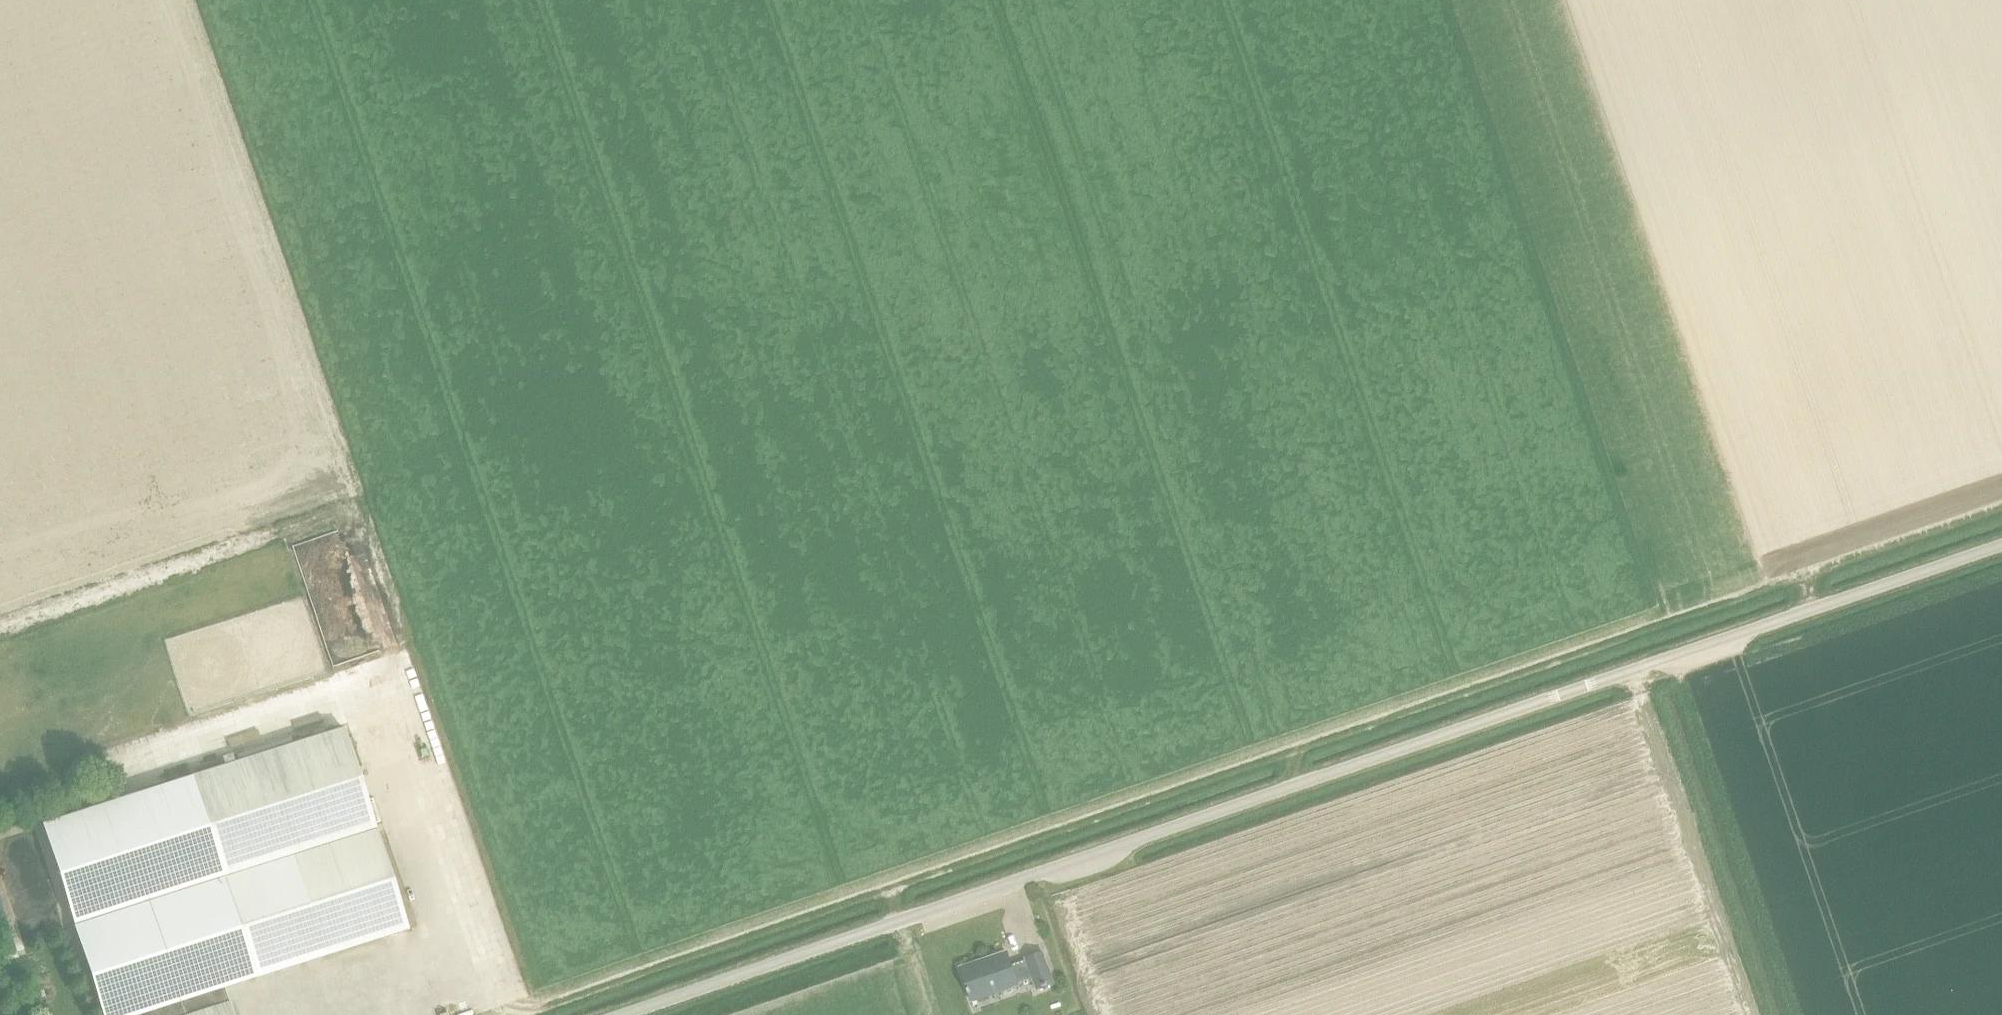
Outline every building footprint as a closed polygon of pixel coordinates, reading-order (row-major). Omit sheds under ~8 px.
[(230,1002),(229,1002),(224,987),(255,977),(222,877),(292,854),(324,956),(408,930),(375,828),(342,727),(42,823),(75,928),(74,928),(103,1014),(235,1014),(230,1002)] [(961,970),(968,989),(972,1002),(1018,986),(1017,983),(1032,978),(1036,989),(1053,984),(1043,953),(1026,959),(1027,962),(1012,967),(1007,952),(987,959),(988,961),(961,970)]
